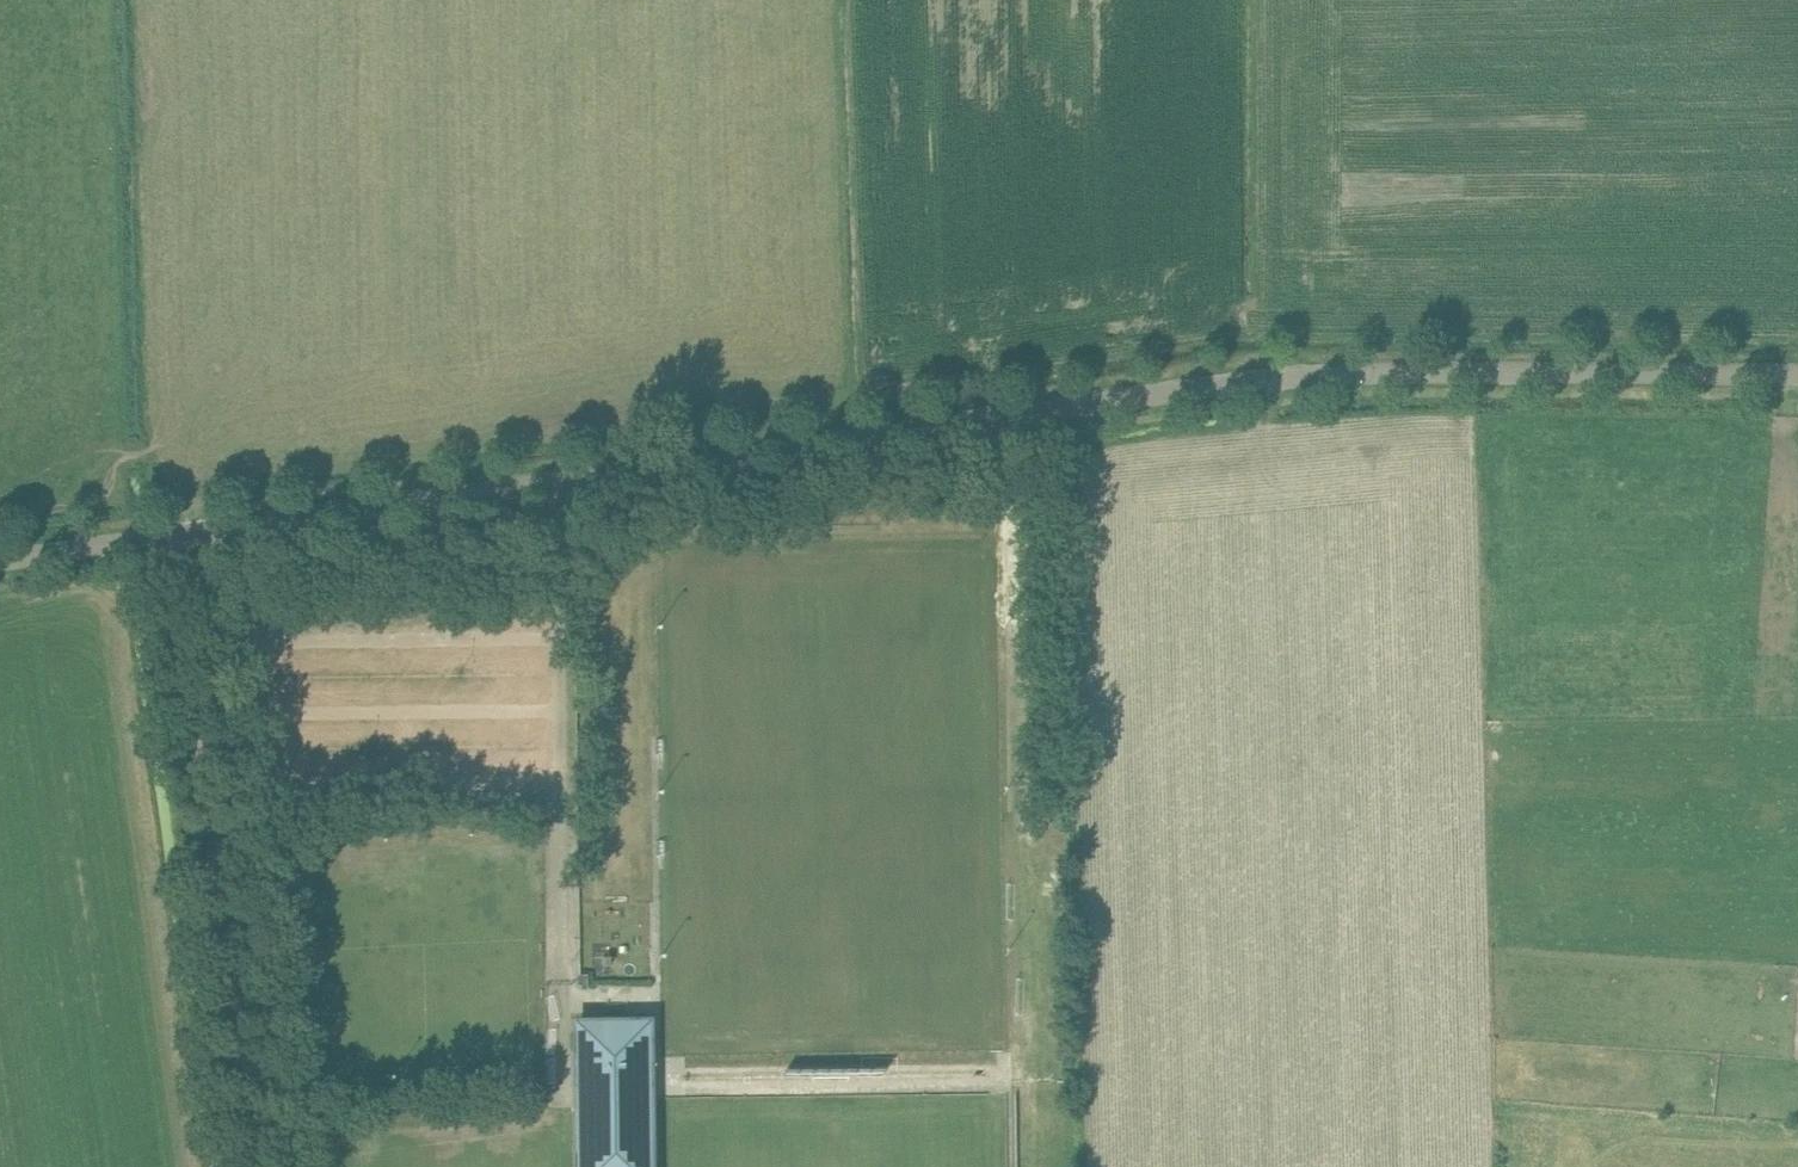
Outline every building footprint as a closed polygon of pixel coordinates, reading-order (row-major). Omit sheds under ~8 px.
[(578,1107),(579,1166),(650,1166),(649,1023),(577,1024),(578,1107)]
